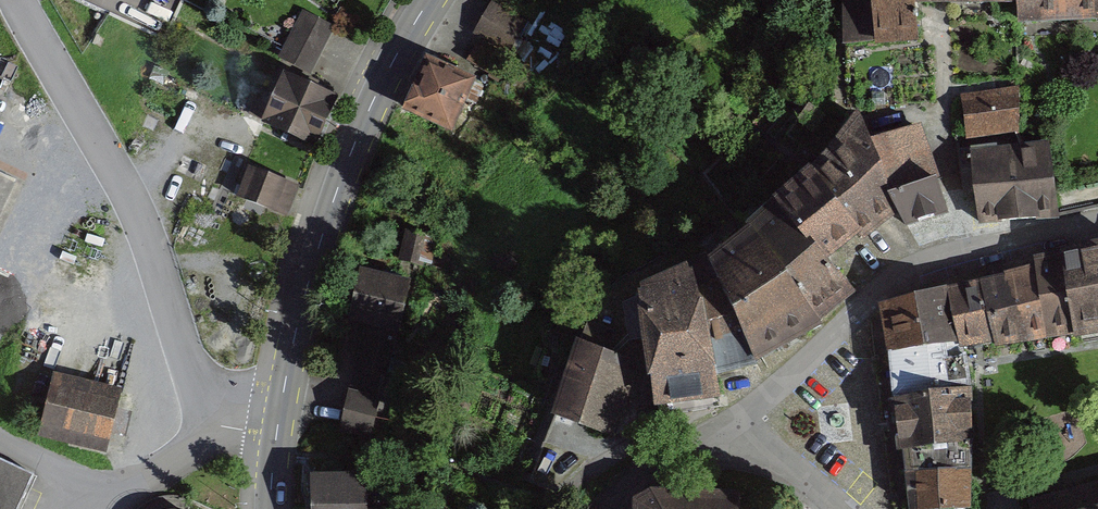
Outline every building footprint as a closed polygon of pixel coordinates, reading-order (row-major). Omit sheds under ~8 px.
[(323,10),(331,0),(310,0),(323,10)] [(845,44),(874,43),(875,50),(917,46),(913,9),(1017,8),(1017,0),(845,0),(845,44)] [(1017,8),(1018,20),(1068,17),(1067,0),(1017,0),(1017,8)] [(1068,17),(1097,16),(1097,0),(1067,0),(1068,17)] [(526,20),(493,2),(474,36),(507,54),(526,20)] [(330,30),(301,17),(288,47),(317,60),(330,30)] [(462,84),(419,67),(399,116),(442,134),(462,84)] [(281,75),(258,127),(310,150),(333,98),(281,75)] [(1017,129),(1017,86),(964,97),(970,132),(1017,129)] [(830,159),(813,174),(854,230),(860,239),(897,209),(890,195),(935,179),(916,126),(869,142),(861,119),(848,125),(830,159)] [(996,146),(960,150),(963,187),(975,187),(980,222),(1056,217),(1048,146),(997,151),(996,146)] [(300,190),(253,171),(241,200),(288,219),(300,190)] [(813,174),(779,204),(824,254),(854,230),(813,174)] [(935,179),(890,195),(897,209),(905,225),(946,212),(935,179)] [(779,204),(749,227),(816,320),(853,290),(824,254),(779,204)] [(816,320),(749,227),(709,261),(724,297),(727,299),(755,361),(820,325),(816,320)] [(1062,256),(1073,332),(1074,333),(1097,329),(1097,247),(1062,256)] [(1062,256),(1036,261),(1037,267),(1047,335),(1073,332),(1062,256)] [(755,364),(755,361),(727,299),(724,297),(709,261),(690,269),(714,373),(755,364)] [(1027,339),(1047,335),(1037,267),(1006,275),(1027,339)] [(410,281),(355,269),(343,326),(363,330),(342,431),(377,439),(410,281)] [(690,269),(622,303),(628,340),(646,337),(654,402),(722,394),(719,379),(714,373),(690,269)] [(994,345),(1027,339),(1006,275),(983,281),(993,340),(994,345)] [(993,340),(983,281),(949,288),(962,344),(993,340)] [(883,307),(890,351),(962,344),(949,288),(886,303),(883,307)] [(559,407),(557,413),(604,428),(628,358),(609,351),(615,334),(586,324),(563,392),(552,388),(547,403),(559,407)] [(890,351),(895,399),(969,390),(962,344),(890,351)] [(117,397),(43,381),(32,436),(105,451),(117,397)] [(895,399),(900,449),(905,448),(961,440),(970,440),(969,390),(895,399)] [(905,448),(908,472),(939,471),(939,463),(959,463),(960,460),(970,461),(970,440),(961,440),(905,448)] [(908,472),(912,506),(914,508),(960,508),(967,508),(970,461),(960,460),(959,463),(939,463),(939,471),(908,472)] [(0,464),(0,508),(16,508),(30,478),(0,464)] [(313,478),(314,508),(364,508),(363,477),(313,478)] [(1026,503),(1027,508),(1097,508),(1097,483),(1026,503)] [(637,500),(636,508),(737,508),(738,496),(652,491),(637,500)]
